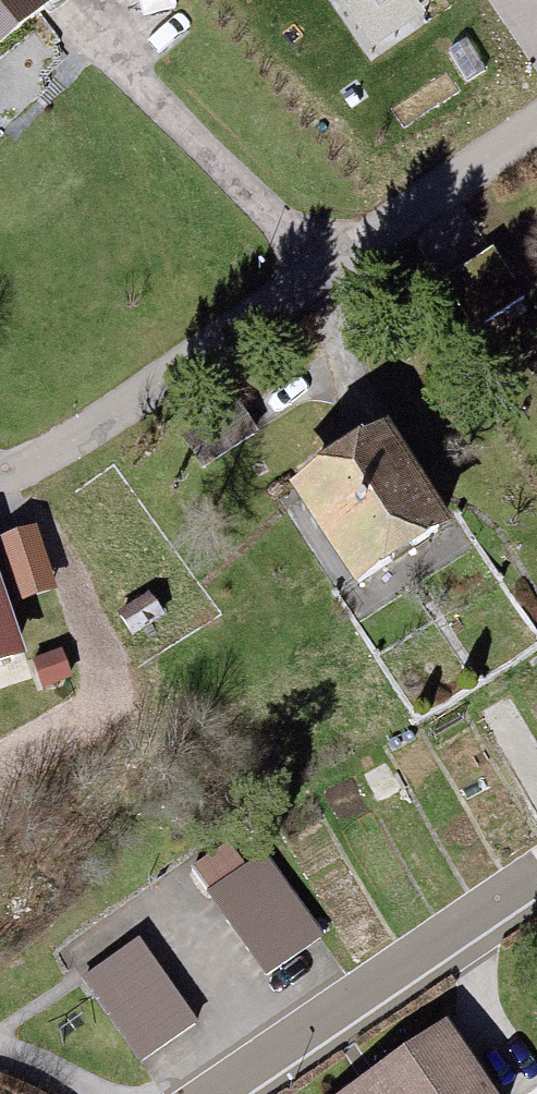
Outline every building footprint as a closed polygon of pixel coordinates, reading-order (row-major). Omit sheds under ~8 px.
[(49,0),(0,0),(0,37),(49,0)] [(425,0),(366,0),(383,27),(425,0)] [(494,243),(442,281),(473,324),(525,287),(494,243)] [(235,417),(186,449),(211,487),(260,455),(235,417)] [(379,432),(292,487),(348,577),(436,522),(379,432)] [(142,596),(103,624),(125,653),(163,626),(142,596)] [(12,672),(0,628),(0,676),(12,672)] [(267,866),(214,899),(261,975),(315,942),(267,866)] [(141,943),(86,983),(147,1065),(201,1025),(141,943)] [(452,1027),(355,1093),(499,1093),(452,1027)]
